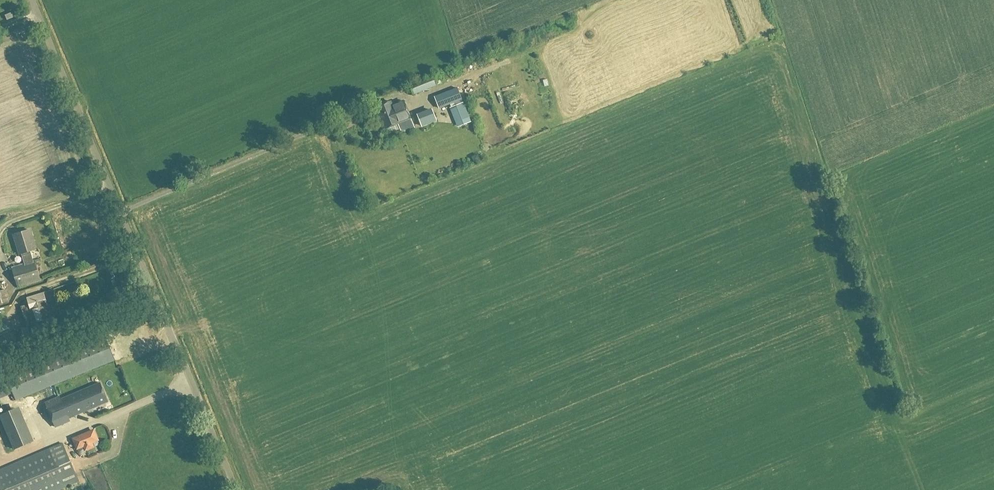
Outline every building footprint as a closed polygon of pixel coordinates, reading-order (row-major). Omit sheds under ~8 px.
[(451,103),(452,107),(463,103),(457,88),(435,97),(439,108),(451,103)] [(411,122),(409,116),(404,101),(388,106),(387,104),(378,107),(385,128),(394,125),(397,124),(398,126),(411,122)] [(432,108),(416,114),(422,128),(437,122),(432,108)] [(30,230),(14,235),(19,254),(21,254),(24,264),(11,268),(17,287),(40,280),(35,261),(33,261),(30,251),(35,249),(30,230)] [(0,291),(0,304),(9,302),(5,289),(0,291)] [(42,293),(27,297),(35,325),(51,320),(48,309),(47,309),(42,293)] [(0,338),(0,353),(17,346),(12,333),(0,338)] [(5,377),(15,401),(115,361),(105,336),(5,377)] [(73,413),(74,416),(108,402),(100,383),(61,400),(59,397),(45,403),(55,427),(70,421),(67,415),(73,413)] [(9,450),(25,446),(19,422),(3,426),(9,450)] [(97,440),(93,431),(74,439),(77,448),(84,445),(86,449),(93,447),(91,442),(97,440)] [(62,443),(0,469),(0,489),(58,489),(79,481),(62,443)] [(93,452),(87,456),(90,463),(97,459),(93,452)]
